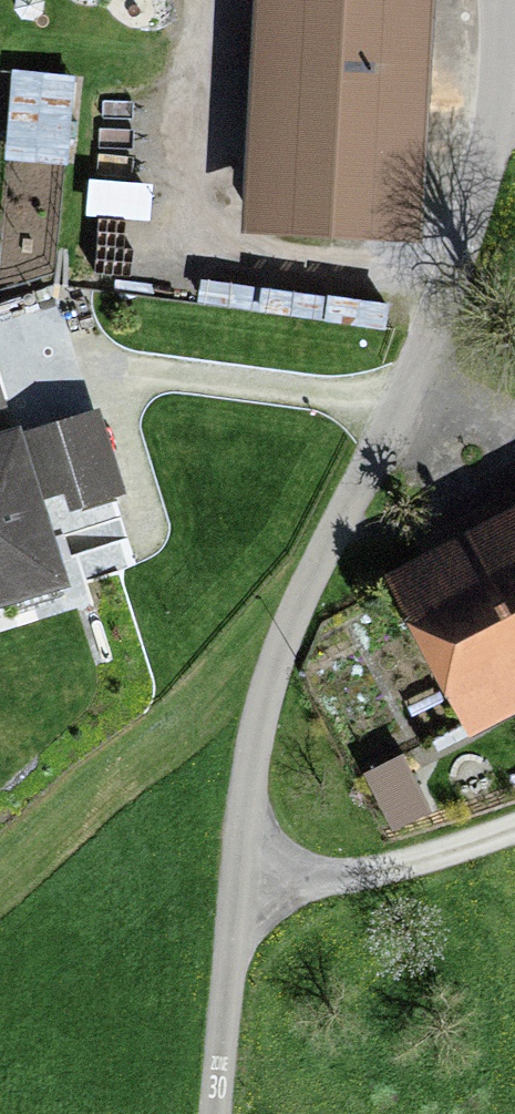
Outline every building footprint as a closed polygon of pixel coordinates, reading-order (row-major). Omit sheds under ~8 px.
[(257,247),(439,258),(454,0),(272,0),(257,247)] [(16,427),(0,372),(0,432),(16,427)] [(113,427),(47,445),(69,525),(136,506),(113,427)] [(0,450),(0,623),(77,601),(31,441),(0,450)] [(404,591),(481,748),(514,731),(514,537),(404,591)]
